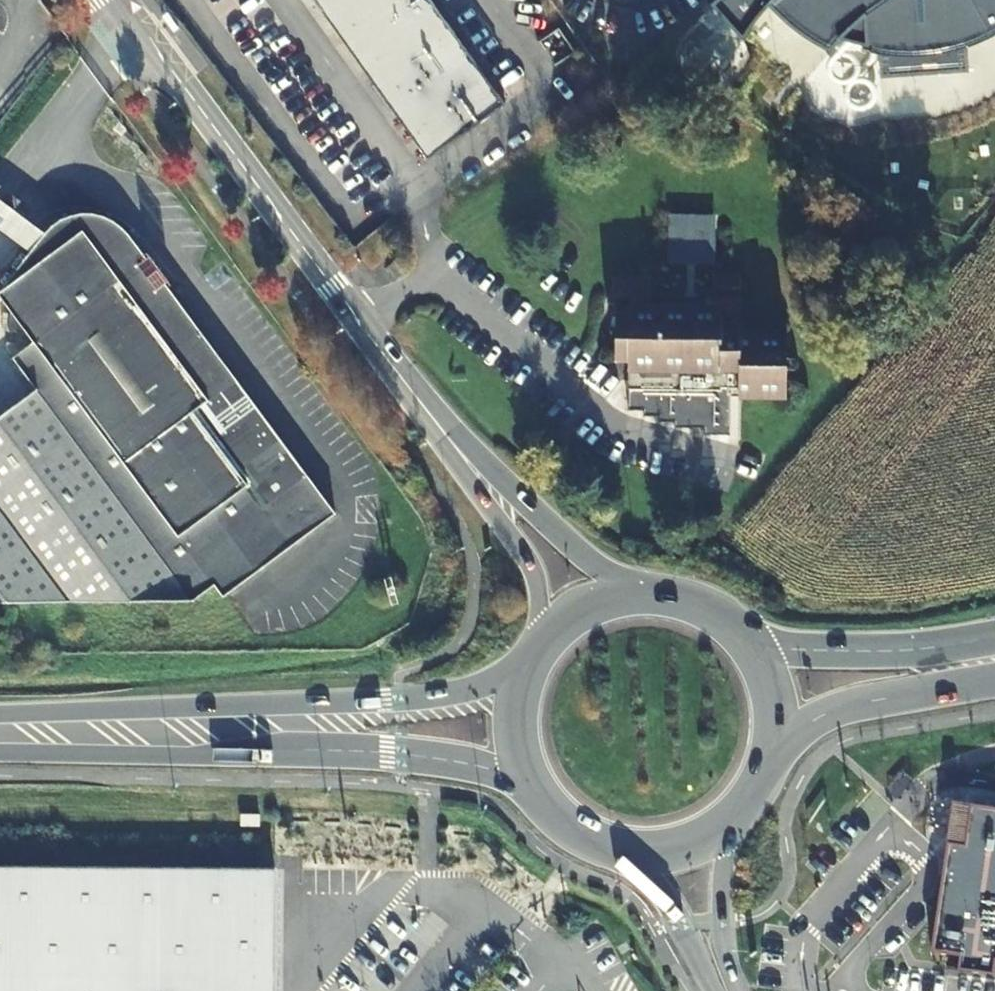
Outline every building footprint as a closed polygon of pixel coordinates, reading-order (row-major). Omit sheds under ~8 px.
[(323,13),(330,9),(342,0),(314,0),(323,13)] [(430,0),(342,0),(330,9),(383,84),(453,32),(430,0)] [(830,52),(841,40),(847,41),(875,48),(879,49),(881,77),(968,71),(966,45),(994,30),(994,0),(711,0),(708,2),(743,40),(755,23),(765,5),(796,31),(830,52)] [(453,32),(383,84),(433,154),(444,147),(505,105),(453,32)] [(22,254),(37,235),(0,205),(0,236),(22,254)] [(665,262),(715,264),(716,214),(666,213),(665,262)] [(0,428),(0,612),(201,615),(190,599),(212,582),(223,599),(335,515),(128,238),(120,231),(113,227),(105,223),(98,220),(89,219),(82,218),(73,219),(65,220),(57,223),(49,226),(42,230),(37,235),(22,254),(5,274),(0,280),(0,308),(23,338),(5,351),(40,398),(0,428)] [(630,304),(616,303),(615,362),(623,362),(623,414),(639,414),(639,420),(656,421),(656,428),(670,428),(670,432),(688,432),(688,428),(701,429),(700,437),(724,438),(725,388),(737,388),(737,394),(780,394),(781,328),(739,328),(740,318),(717,317),(717,310),(738,311),(738,274),(712,274),(711,296),(719,296),(718,304),(711,304),(650,304),(630,304)] [(630,295),(650,295),(651,275),(611,275),(611,295),(630,295)] [(630,304),(650,304),(650,295),(630,295),(630,304)] [(954,804),(934,949),(960,953),(958,967),(992,972),(994,957),(994,810),(954,804)] [(275,871),(150,870),(150,866),(138,866),(138,870),(0,869),(0,990),(274,990),(275,871)]
